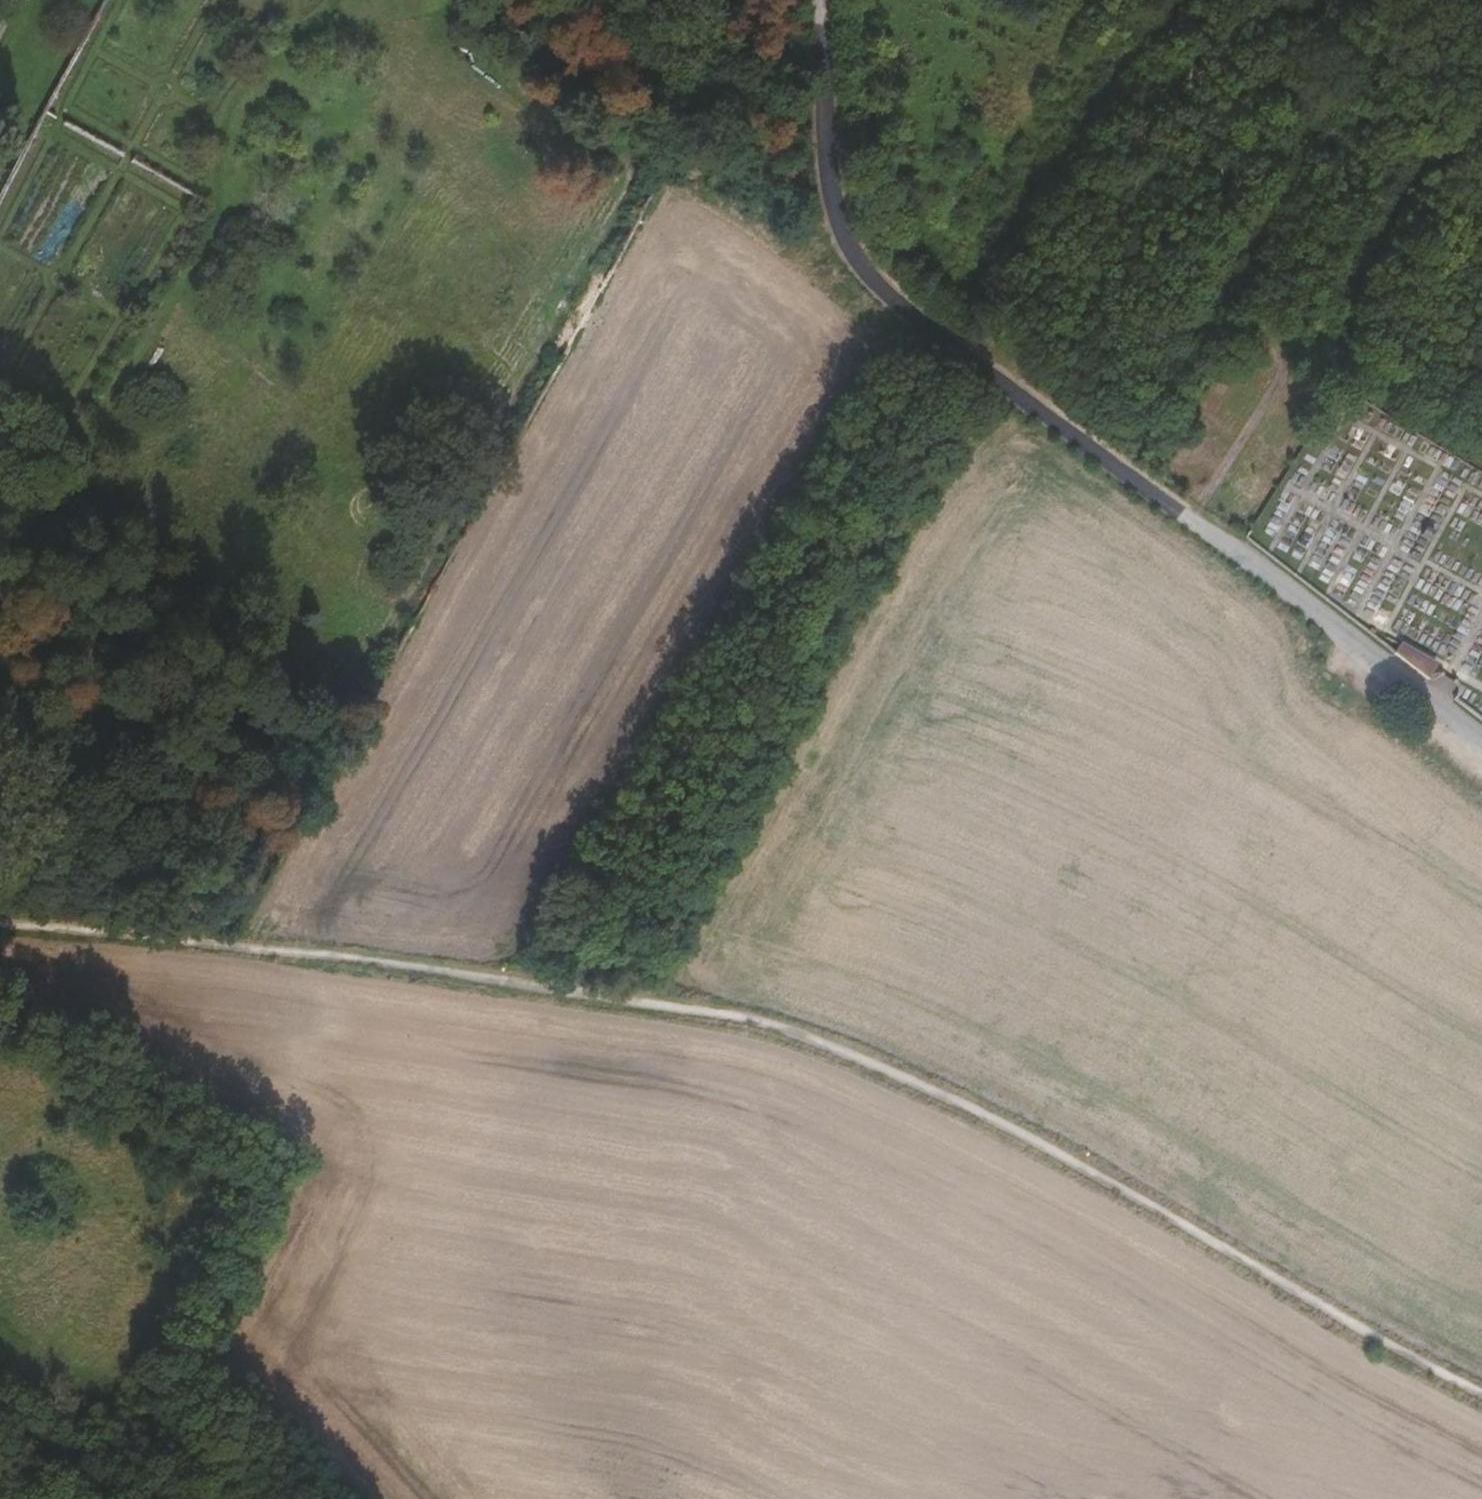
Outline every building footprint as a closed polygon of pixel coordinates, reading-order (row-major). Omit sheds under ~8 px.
[(3,411),(9,397),(0,393),(0,410),(3,411)] [(1400,643),(1394,654),(1429,681),(1438,665),(1400,643)]
